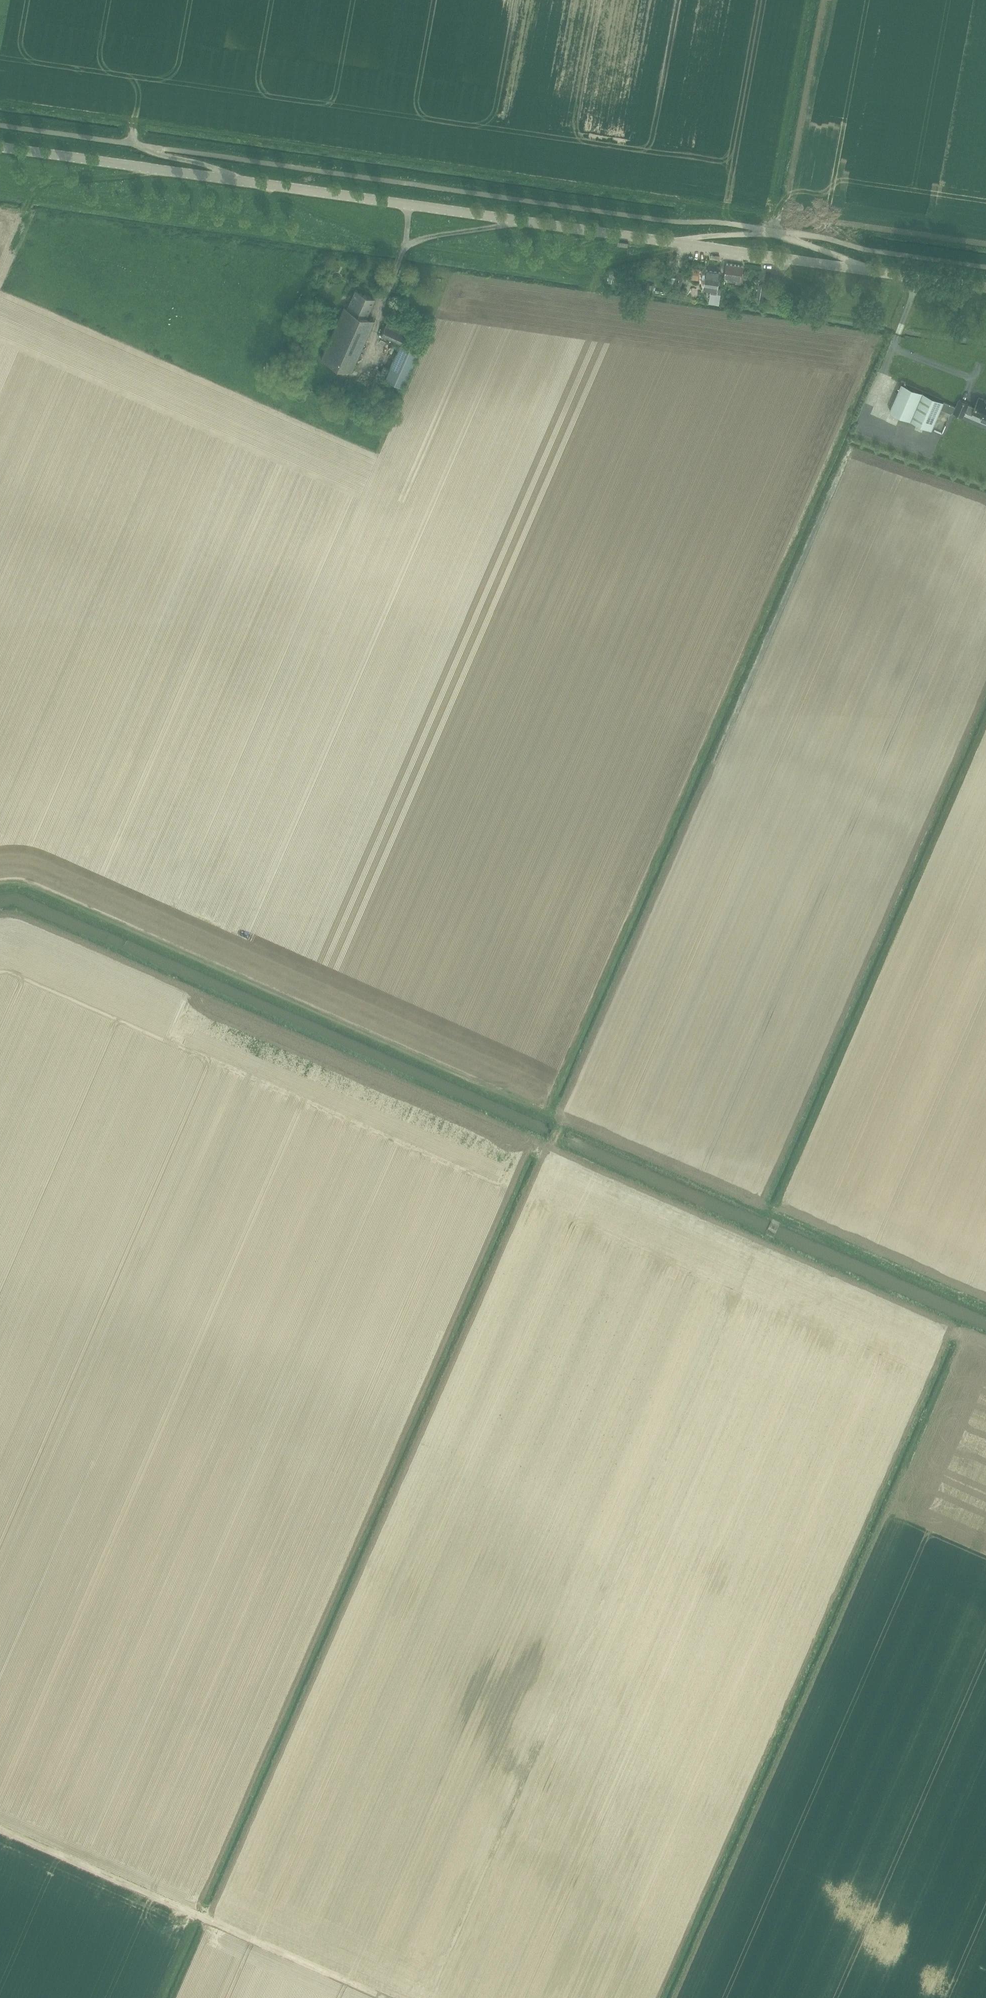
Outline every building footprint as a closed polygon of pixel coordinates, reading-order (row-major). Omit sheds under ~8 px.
[(724,280),(742,282),(744,266),(727,263),(724,280)] [(689,267),(687,278),(699,280),(701,269),(689,267)] [(705,277),(704,287),(711,288),(710,292),(709,297),(709,300),(709,302),(719,304),(720,304),(720,302),(720,299),(721,293),(722,289),(718,288),(720,283),(721,272),(707,269),(706,273),(705,277)] [(678,270),(675,284),(674,288),(681,289),(682,285),(684,272),(678,270)] [(763,301),(765,285),(759,284),(757,300),(763,301)] [(322,357),(351,370),(374,320),(366,317),(374,299),(355,290),(347,308),(344,307),(343,310),(340,309),(338,314),(340,315),(322,357)] [(385,379),(403,386),(403,387),(419,351),(403,344),(410,327),(389,318),(381,335),(401,343),(385,379)] [(902,383),(890,411),(910,420),(932,429),(944,401),(902,383)] [(953,412),(964,417),(966,412),(972,415),(973,413),(982,417),(981,421),(985,423),(985,399),(979,396),(974,406),(959,399),(953,412)]
